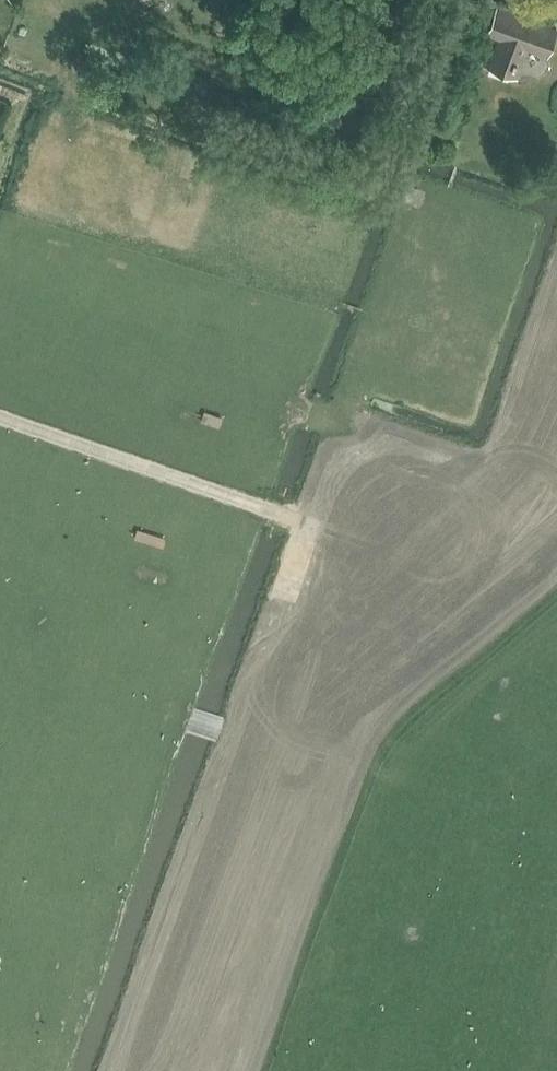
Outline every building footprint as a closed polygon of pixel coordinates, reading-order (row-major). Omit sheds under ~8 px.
[(487,66),(518,78),(529,50),(546,55),(556,28),(498,7),(488,34),(498,38),(487,66)] [(407,191),(403,204),(418,208),(422,195),(407,191)]
